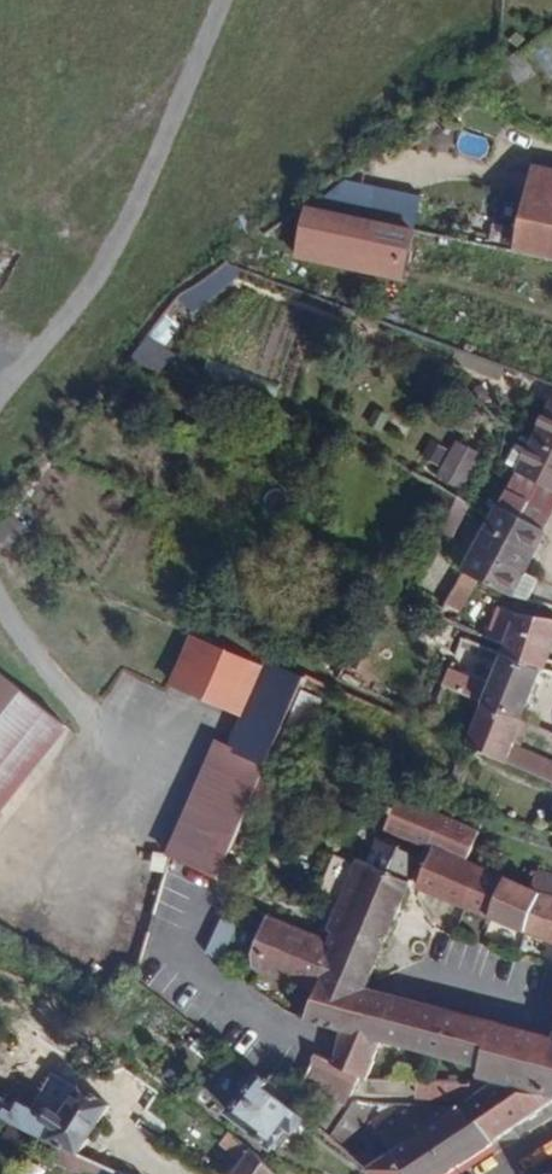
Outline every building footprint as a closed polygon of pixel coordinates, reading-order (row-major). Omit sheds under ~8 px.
[(533,165),(529,188),(551,192),(551,169),(533,165)] [(411,228),(418,195),(369,184),(366,198),(336,193),(332,211),(334,211),(411,228)] [(529,188),(516,252),(551,259),(551,192),(529,188)] [(334,211),(332,211),(308,206),(303,209),(292,252),(321,259),(334,211)] [(399,277),(411,228),(334,211),(321,259),(399,277)] [(196,309),(243,270),(227,263),(177,298),(196,309)] [(146,335),(134,355),(144,362),(165,375),(177,354),(146,335)] [(550,401),(516,475),(551,491),(551,402),(550,401)] [(460,487),(478,452),(457,442),(440,477),(460,487)] [(551,523),(551,491),(516,475),(511,473),(496,507),(548,531),(551,523)] [(548,531),(496,507),(491,517),(462,573),(480,582),(487,586),(513,597),(530,600),(541,577),(528,574),(548,531)] [(462,573),(445,604),(461,613),(480,582),(462,573)] [(551,648),(551,619),(516,613),(506,644),(503,654),(501,660),(543,671),(547,661),(551,648)] [(243,719),(266,665),(189,632),(166,686),(173,689),(243,719)] [(526,718),(543,671),(501,660),(485,701),(526,718)] [(283,731),(304,681),(266,665),(243,719),(231,745),(265,759),(270,762),(283,731)] [(73,729),(0,673),(0,823),(73,729)] [(516,744),(526,718),(485,701),(467,747),(508,765),(516,744)] [(216,739),(166,856),(171,858),(215,877),(265,759),(231,745),(216,739)] [(516,744),(508,765),(551,783),(551,758),(516,744)] [(401,797),(388,828),(436,848),(469,862),(482,831),(401,797)] [(412,881),(422,858),(377,839),(367,864),(412,881)] [(487,916),(506,877),(469,862),(436,848),(419,887),(487,916)] [(321,975),(370,988),(413,886),(414,882),(412,881),(367,864),(358,860),(356,864),(325,937),(310,973),(321,975)] [(538,865),(528,886),(542,891),(551,895),(551,870),(538,865)] [(526,933),(542,891),(528,886),(506,877),(487,916),(526,933)] [(542,891),(526,933),(525,937),(551,945),(551,895),(542,891)] [(310,973),(325,937),(269,916),(251,961),(284,971),(310,973)] [(384,1042),(478,1068),(497,1021),(381,991),(370,988),(321,975),(306,1020),(324,1025),(345,1031),(384,1042)] [(497,1021),(478,1068),(474,1080),(489,1083),(507,1086),(551,1096),(551,1039),(497,1021)] [(384,1042),(345,1031),(342,1037),(338,1048),(331,1063),(363,1077),(370,1080),(384,1042)] [(353,1098),(363,1077),(331,1063),(317,1057),(308,1079),(353,1098)] [(305,1116),(265,1084),(270,1079),(259,1070),(231,1105),(257,1125),(252,1132),(270,1146),(288,1124),(295,1129),(305,1116)] [(551,1103),(551,1096),(507,1086),(489,1083),(477,1091),(463,1100),(496,1144),(505,1134),(551,1103)] [(108,1103),(80,1087),(64,1114),(46,1105),(41,1112),(19,1100),(14,1109),(4,1105),(0,1114),(80,1155),(108,1103)] [(368,1123),(393,1103),(356,1100),(334,1133),(345,1145),(368,1123)] [(463,1100),(449,1109),(393,1103),(368,1123),(400,1142),(368,1169),(374,1173),(447,1173),(496,1144),(463,1100)] [(251,1150),(232,1173),(277,1173),(262,1160),(251,1150)]
